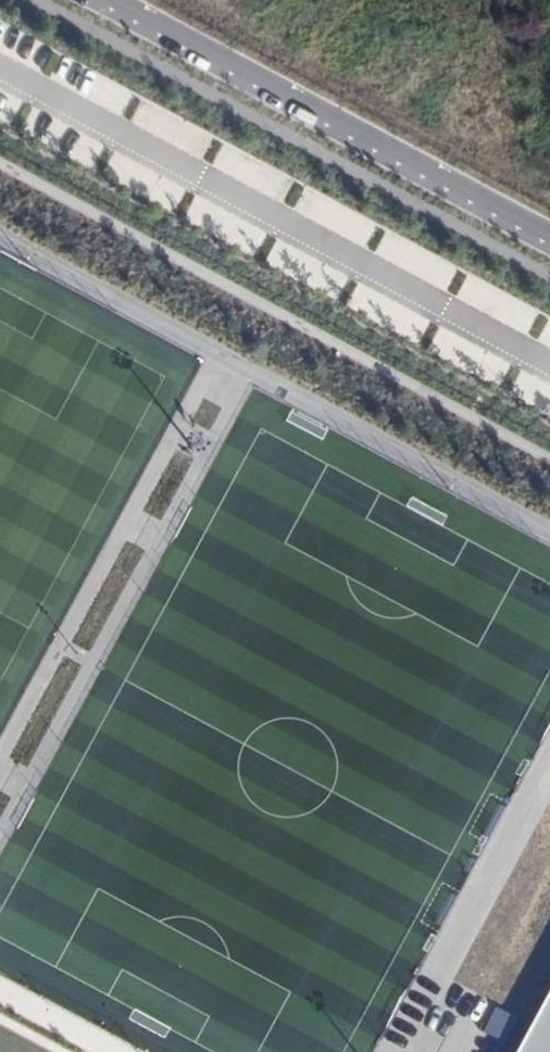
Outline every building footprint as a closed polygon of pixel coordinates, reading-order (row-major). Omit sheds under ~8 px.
[(517,1051),(549,1051),(549,991),(517,1051)]
